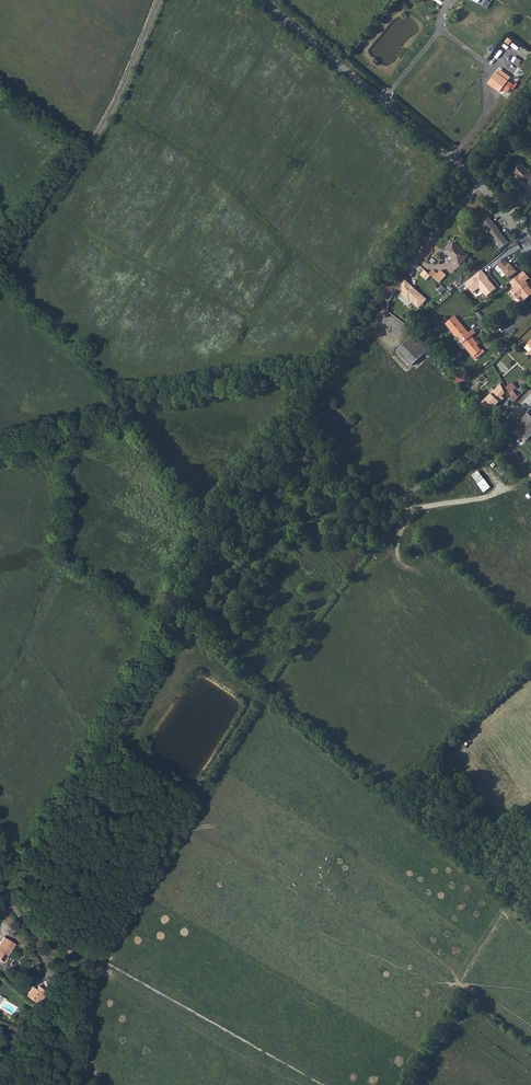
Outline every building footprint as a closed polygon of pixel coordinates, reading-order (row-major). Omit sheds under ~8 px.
[(524,50),(517,59),(522,62),(528,54),(524,50)] [(510,77),(498,69),(488,83),(499,92),(510,77)] [(518,161),(511,169),(524,181),(528,177),(529,178),(528,178),(530,181),(530,174),(518,161)] [(487,216),(480,222),(491,234),(497,229),(498,228),(487,216)] [(509,242),(497,229),(491,234),(490,235),(501,248),(509,242)] [(445,253),(459,266),(468,256),(454,243),(445,253)] [(508,279),(520,269),(515,263),(512,265),(510,263),(508,265),(503,259),(497,264),(508,279)] [(441,270),(438,274),(432,269),(429,274),(431,276),(434,278),(439,283),(446,275),(441,270)] [(431,276),(429,274),(425,270),(420,275),(426,281),(431,276)] [(481,271),(465,284),(471,292),(478,287),(486,297),(495,290),(483,275),(484,275),(481,271)] [(510,283),(514,288),(511,291),(518,300),(521,297),(525,301),(530,295),(530,289),(527,285),(528,284),(526,281),(529,278),(524,272),(510,283)] [(398,290),(402,293),(401,294),(409,302),(410,301),(419,309),(427,300),(406,280),(398,290)] [(461,340),(469,333),(455,317),(446,325),(457,338),(458,337),(461,340)] [(469,333),(461,340),(459,341),(474,358),(482,351),(478,346),(479,345),(472,336),(469,333)] [(413,337),(398,351),(413,367),(427,353),(413,337)] [(482,351),(474,358),(476,361),(486,353),(483,350),(482,351)] [(453,378),(457,386),(470,378),(465,371),(453,378)] [(513,383),(506,388),(514,402),(519,398),(514,391),(517,389),(513,383)] [(506,393),(500,385),(481,404),(490,413),(504,398),(502,397),(506,393)] [(527,413),(508,432),(512,436),(517,430),(527,440),(530,436),(530,417),(527,413)] [(477,484),(483,493),(490,488),(478,471),(472,475),(477,483),(477,484)] [(469,489),(477,485),(471,476),(464,480),(469,489)] [(13,942),(3,935),(0,939),(0,960),(1,961),(4,960),(6,957),(5,955),(13,942)] [(26,997),(35,1006),(43,997),(34,989),(32,992),(31,991),(26,997)]
